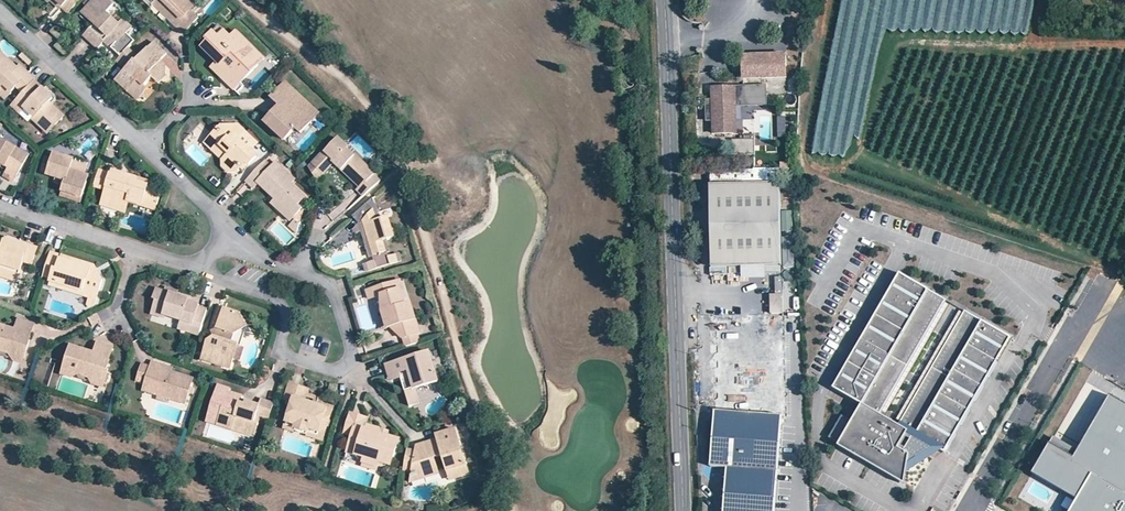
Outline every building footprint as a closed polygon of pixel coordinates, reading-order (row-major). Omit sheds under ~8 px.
[(69,13),(81,0),(55,0),(54,1),(61,8),(62,7),(69,13)] [(91,29),(82,38),(96,50),(105,41),(107,38),(110,42),(108,44),(121,56),(128,48),(135,41),(125,33),(130,28),(121,20),(117,25),(105,13),(112,6),(105,0),(92,0),(87,6),(82,11),(92,20),(89,22),(94,26),(91,29)] [(154,4),(168,17),(170,15),(174,18),(172,21),(184,33),(199,17),(190,9),(187,6),(192,0),(158,0),(154,4)] [(187,6),(190,9),(199,0),(192,0),(187,6)] [(854,160),(883,13),(866,10),(864,20),(838,15),(812,152),(854,160)] [(219,65),(220,64),(232,52),(240,60),(228,71),(221,78),(232,89),(257,65),(247,54),(252,49),(235,31),(230,37),(223,30),(218,36),(213,31),(206,37),(208,39),(201,46),(216,61),(219,65)] [(157,82),(166,73),(166,65),(161,61),(167,54),(154,42),(139,59),(128,48),(121,56),(115,62),(124,70),(115,79),(128,91),(139,91),(144,85),(151,77),(157,82)] [(253,49),(252,49),(247,54),(257,65),(263,59),(253,49)] [(220,64),(228,71),(240,60),(232,52),(220,64)] [(6,58),(0,53),(0,89),(0,88),(8,96),(16,87),(28,74),(20,66),(17,69),(14,73),(2,62),(6,58)] [(278,68),(280,59),(270,56),(268,65),(278,68)] [(784,79),(784,57),(742,58),(743,80),(784,79)] [(17,69),(6,58),(2,62),(14,73),(17,69)] [(210,67),(221,78),(228,71),(220,64),(219,65),(216,61),(210,67)] [(167,79),(166,73),(157,82),(161,86),(167,79)] [(35,80),(28,74),(16,87),(23,93),(34,81),(35,80)] [(48,120),(55,126),(63,117),(52,106),(50,109),(46,106),(48,103),(53,99),(34,81),(23,93),(12,105),(21,114),(26,108),(34,116),(32,119),(42,127),(48,120)] [(275,127),(273,129),(284,140),(295,128),(300,133),(310,122),(310,117),(300,108),(306,101),(285,82),(273,95),(283,104),(281,107),(279,105),(266,119),(275,127)] [(147,89),(144,85),(139,91),(128,91),(137,100),(147,89)] [(8,96),(0,88),(0,89),(0,93),(6,99),(8,96)] [(764,106),(763,88),(716,88),(717,96),(710,96),(710,101),(703,101),(704,122),(710,121),(711,134),(733,134),(733,120),(727,120),(727,107),(732,107),(764,106)] [(270,98),(279,105),(281,107),(283,104),(273,95),(270,98)] [(319,113),(306,101),(300,108),(310,117),(310,122),(319,113)] [(777,116),(777,136),(786,136),(785,116),(777,116)] [(264,121),(273,129),(275,127),(266,119),(264,121)] [(48,133),(55,126),(48,120),(42,127),(48,133)] [(237,137),(244,130),(233,120),(220,124),(217,128),(223,133),(216,140),(221,144),(214,151),(223,159),(223,166),(229,171),(237,171),(240,167),(244,162),(247,164),(248,165),(256,155),(246,146),(242,141),(239,145),(234,140),(237,137)] [(204,142),(214,151),(221,144),(216,140),(223,133),(217,128),(204,142)] [(237,137),(242,141),(246,146),(253,138),(244,130),(237,137)] [(9,169),(4,177),(13,182),(28,155),(0,140),(1,138),(0,137),(0,157),(11,164),(9,169)] [(242,141),(237,137),(234,140),(239,145),(242,141)] [(364,183),(360,187),(357,190),(363,196),(380,181),(367,169),(368,168),(355,155),(353,156),(346,149),(348,147),(338,139),(326,152),(325,151),(309,167),(317,180),(333,162),(337,158),(352,171),(354,169),(360,175),(358,178),(364,183)] [(81,172),(84,173),(87,164),(73,160),(73,157),(55,152),(53,158),(45,156),(41,171),(48,173),(49,169),(57,171),(56,177),(66,180),(65,184),(63,190),(83,196),(87,179),(79,177),(81,172)] [(9,169),(11,164),(0,157),(0,164),(9,169)] [(333,162),(360,187),(364,183),(358,178),(360,175),(354,169),(352,171),(337,158),(333,162)] [(276,198),(294,216),(300,209),(296,205),(303,198),(289,185),(295,179),(277,162),(272,167),(264,160),(246,180),(254,187),(259,182),(276,198)] [(48,175),(56,177),(57,171),(49,169),(48,173),(48,175)] [(115,169),(113,174),(125,178),(127,173),(115,169)] [(125,178),(113,174),(99,170),(94,185),(106,189),(103,198),(127,206),(128,200),(130,195),(143,199),(145,192),(148,184),(134,180),(136,176),(127,173),(125,178)] [(711,184),(710,184),(712,268),(742,267),(768,267),(781,266),(782,266),(780,183),(711,184)] [(81,201),(83,196),(63,190),(62,195),(81,201)] [(149,193),(145,192),(143,199),(130,195),(128,200),(152,208),(154,200),(147,198),(149,193)] [(125,211),(127,206),(103,198),(102,204),(125,211)] [(291,220),(294,216),(276,198),(272,203),(291,220)] [(380,220),(373,198),(352,216),(355,226),(348,229),(350,233),(358,233),(366,257),(368,256),(369,258),(382,254),(382,253),(384,252),(381,241),(395,237),(392,227),(390,228),(387,218),(380,220)] [(300,223),(296,219),(289,226),(296,232),(300,223)] [(5,237),(4,240),(17,245),(18,241),(5,237)] [(20,270),(23,261),(31,263),(37,246),(18,241),(17,245),(4,240),(0,239),(0,265),(10,269),(11,266),(20,270)] [(89,297),(96,299),(102,280),(98,272),(92,276),(89,272),(90,268),(61,259),(63,256),(51,252),(44,272),(52,274),(51,278),(56,279),(55,281),(57,287),(71,291),(75,289),(78,278),(80,275),(83,276),(84,281),(80,294),(89,297)] [(382,254),(369,258),(371,265),(360,268),(362,275),(373,272),(386,268),(384,261),(382,254)] [(94,266),(63,256),(61,259),(90,268),(89,272),(92,276),(98,272),(94,266)] [(384,261),(386,268),(397,265),(395,258),(384,261)] [(20,270),(11,266),(10,269),(0,265),(0,275),(17,281),(20,270)] [(768,279),(768,267),(742,267),(741,279),(768,279)] [(870,432),(946,301),(899,274),(834,388),(862,404),(852,422),(870,432)] [(71,291),(80,294),(84,281),(83,276),(80,275),(78,278),(75,289),(71,291)] [(49,285),(57,287),(55,281),(56,279),(51,278),(49,285)] [(399,281),(392,283),(395,291),(402,297),(404,296),(399,281)] [(403,339),(417,334),(419,333),(413,314),(405,306),(403,299),(402,297),(395,291),(392,283),(366,291),(368,299),(381,296),(385,311),(381,312),(384,320),(391,318),(393,324),(392,326),(396,329),(394,331),(402,339),(403,339)] [(177,294),(166,290),(158,288),(154,298),(157,299),(153,312),(165,316),(166,314),(183,319),(193,322),(191,326),(201,329),(207,308),(199,306),(199,303),(188,300),(189,298),(177,294)] [(783,313),(783,293),(767,294),(768,314),(783,313)] [(95,303),(96,299),(89,297),(87,303),(89,306),(95,303)] [(235,333),(247,325),(237,312),(225,308),(218,330),(220,333),(216,336),(214,337),(209,341),(203,359),(231,368),(234,358),(230,356),(234,342),(232,342),(235,333)] [(945,452),(1010,338),(964,312),(889,443),(905,453),(915,436),(945,452)] [(784,415),(782,316),(766,316),(742,317),(711,318),(714,408),(714,411),(784,415)] [(383,329),(392,326),(393,324),(391,318),(384,320),(383,329)] [(199,336),(201,329),(191,326),(193,322),(183,319),(179,329),(199,336)] [(25,358),(31,338),(29,338),(33,324),(19,320),(16,330),(15,334),(7,331),(9,328),(0,325),(0,354),(1,355),(8,357),(14,355),(25,358)] [(240,344),(247,325),(235,333),(232,342),(234,342),(230,356),(234,358),(238,343),(240,344)] [(420,342),(417,334),(403,339),(405,347),(420,342)] [(64,368),(75,371),(79,378),(87,381),(93,377),(105,381),(110,361),(109,360),(113,347),(99,342),(94,356),(88,354),(89,351),(71,345),(64,368)] [(405,391),(415,388),(437,381),(428,352),(386,365),(389,376),(399,373),(401,378),(405,391)] [(23,363),(25,358),(14,355),(14,360),(23,363)] [(177,395),(186,398),(193,378),(171,371),(164,369),(165,365),(152,361),(151,366),(143,363),(138,380),(146,383),(145,384),(155,388),(159,394),(170,398),(177,395)] [(73,376),(75,371),(64,368),(62,373),(73,376)] [(391,381),(401,378),(399,373),(389,376),(391,381)] [(103,386),(105,381),(93,377),(92,382),(103,386)] [(309,432),(322,436),(332,406),(319,402),(318,405),(314,403),(304,400),(307,389),(289,383),(285,398),(292,401),(287,415),(295,417),(293,422),(306,426),(309,432)] [(143,390),(159,394),(155,388),(145,384),(143,390)] [(234,421),(233,425),(244,429),(247,420),(254,422),(255,422),(259,423),(260,418),(259,418),(260,415),(269,418),(274,403),(261,399),(259,405),(247,401),(246,405),(240,403),(242,399),(243,396),(229,392),(230,388),(218,385),(208,417),(216,420),(220,421),(221,417),(234,421)] [(419,403),(415,388),(405,391),(410,406),(419,403)] [(1030,472),(1075,498),(1068,510),(1124,510),(1124,405),(1108,395),(1076,450),(1052,436),(1030,472)] [(714,411),(712,423),(709,465),(726,468),(724,510),(775,510),(782,416),(785,417),(784,415),(714,411)] [(362,462),(377,467),(379,462),(390,466),(398,440),(387,436),(386,436),(386,439),(378,436),(379,434),(363,429),(365,424),(367,418),(349,412),(343,432),(352,435),(346,452),(364,457),(362,462)] [(321,439),(322,436),(309,432),(306,426),(293,422),(295,417),(287,415),(283,427),(321,439)] [(852,422),(842,416),(829,438),(902,480),(907,453),(905,453),(889,443),(870,432),(852,422)] [(208,417),(207,421),(255,437),(259,423),(255,422),(254,422),(247,420),(244,429),(233,425),(234,421),(221,417),(220,421),(216,420),(208,417)] [(388,432),(365,424),(363,429),(379,434),(378,436),(386,439),(386,436),(387,436),(388,432)] [(427,447),(426,443),(417,445),(415,452),(407,450),(403,470),(413,472),(412,474),(434,468),(432,460),(441,457),(447,477),(465,471),(453,431),(435,436),(436,440),(437,445),(427,447)] [(904,484),(909,455),(907,453),(902,480),(829,438),(828,440),(904,484)] [(436,475),(434,468),(412,474),(410,482),(436,475)] [(466,476),(465,471),(447,477),(448,481),(466,476)]
